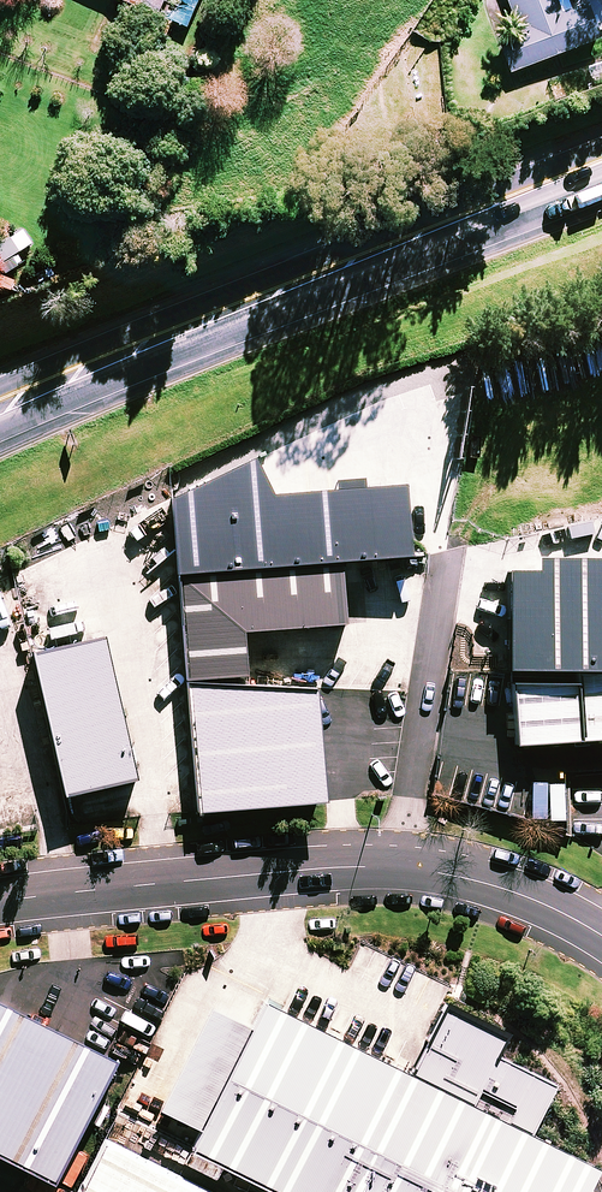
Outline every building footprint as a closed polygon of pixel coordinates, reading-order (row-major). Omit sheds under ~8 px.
[(158,17),(150,35),(166,42),(174,23),(188,29),(201,0),(120,0),(158,17)] [(557,0),(510,0),(526,43),(504,51),(513,75),(601,42),(589,9),(564,18),(557,0)] [(6,280),(22,270),(15,259),(33,248),(24,235),(0,251),(0,271),(6,280)] [(258,472),(174,515),(186,667),(240,663),(237,622),(343,614),(339,564),(411,559),(407,497),(275,507),(258,472)] [(574,675),(601,676),(601,563),(542,561),(542,579),(515,578),(512,673),(574,675)] [(108,628),(36,645),(71,796),(143,780),(108,628)] [(574,675),(577,740),(601,739),(601,676),(574,675)] [(317,681),(192,676),(200,804),(327,797),(317,681)] [(59,1178),(122,1053),(2,993),(0,996),(0,1148),(59,1178)] [(271,996),(258,1021),(215,999),(162,1103),(204,1125),(193,1147),(281,1191),(587,1191),(601,1165),(531,1129),(555,1083),(496,1053),(508,1031),(446,999),(411,1068),(271,996)] [(109,1136),(81,1191),(221,1191),(109,1136)]
